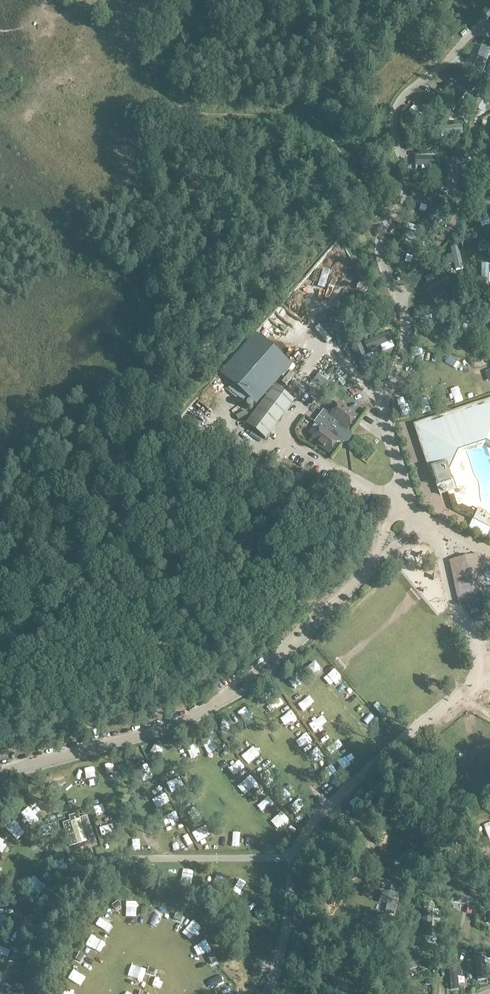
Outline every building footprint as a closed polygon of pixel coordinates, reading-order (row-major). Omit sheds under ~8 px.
[(472,72),(481,75),(489,49),(481,46),(472,72)] [(466,93),(453,85),(446,94),(459,103),(466,93)] [(476,115),(479,96),(472,95),(469,114),(476,115)] [(418,100),(413,105),(429,122),(434,117),(418,100)] [(439,136),(462,134),(461,125),(439,128),(439,136)] [(437,157),(415,157),(415,166),(437,166),(437,157)] [(447,160),(442,184),(451,186),(456,162),(447,160)] [(413,196),(432,202),(435,195),(415,189),(413,196)] [(445,201),(427,214),(430,219),(448,206),(445,201)] [(478,243),(478,251),(489,250),(489,243),(478,243)] [(413,258),(416,249),(405,246),(402,255),(413,258)] [(438,303),(414,310),(417,319),(441,312),(438,303)] [(331,308),(324,318),(329,322),(336,312),(331,308)] [(288,321),(286,324),(295,331),(297,328),(288,321)] [(257,405),(293,365),(256,332),(220,372),(257,405)] [(336,332),(332,335),(340,348),(344,345),(336,332)] [(365,342),(369,351),(393,340),(390,332),(365,342)] [(362,344),(353,348),(364,373),(373,369),(362,344)] [(246,425),(266,439),(295,400),(276,386),(246,425)] [(347,408),(365,404),(363,395),(345,399),(347,408)] [(414,426),(432,480),(435,479),(440,495),(441,495),(439,489),(452,485),(449,474),(458,455),(486,446),(489,448),(489,401),(414,426)] [(315,424),(308,433),(314,438),(312,440),(329,454),(339,441),(339,442),(341,440),(343,442),(348,442),(351,438),(350,434),(347,431),(349,430),(348,429),(357,417),(339,404),(330,416),(324,411),(314,423),(315,424)] [(234,437),(222,431),(218,439),(230,445),(234,437)] [(297,474),(294,480),(300,483),(304,478),(297,474)] [(489,529),(489,516),(486,514),(478,509),(478,511),(472,508),(471,510),(462,506),(457,507),(454,495),(449,497),(453,511),(489,529)] [(402,568),(410,567),(408,556),(400,557),(402,568)] [(488,593),(481,560),(451,567),(458,599),(488,593)] [(324,674),(334,666),(329,661),(320,670),(324,674)] [(227,762),(232,759),(224,748),(219,751),(227,762)] [(234,768),(244,779),(248,775),(239,764),(234,768)] [(250,791),(245,795),(252,805),(258,801),(250,791)] [(266,807),(260,813),(268,822),(275,815),(266,807)] [(71,822),(63,824),(70,847),(77,845),(87,842),(94,840),(87,817),(80,819),(78,814),(69,817),(71,822)] [(113,828),(100,833),(104,841),(116,836),(113,828)] [(17,848),(22,852),(29,843),(23,839),(17,848)] [(203,840),(197,842),(201,853),(206,851),(203,840)] [(6,867),(10,857),(0,853),(0,865),(6,867)] [(431,937),(432,910),(422,909),(421,937),(431,937)]
